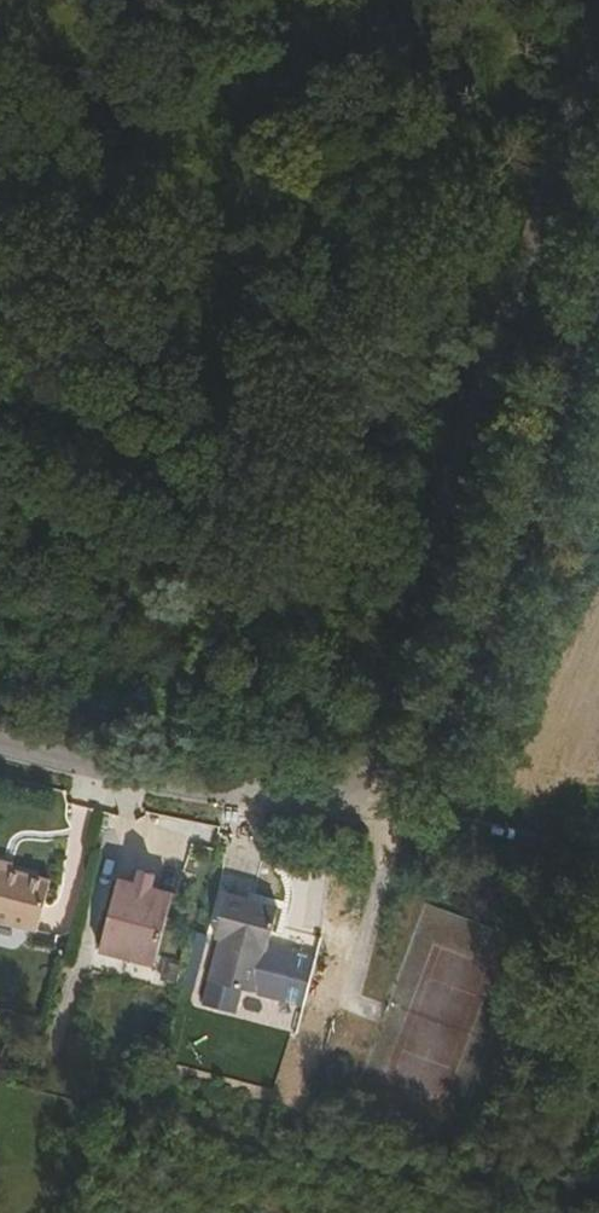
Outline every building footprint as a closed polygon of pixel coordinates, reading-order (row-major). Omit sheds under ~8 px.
[(0,871),(0,936),(29,943),(42,891),(8,881),(10,874),(0,871)] [(169,905),(110,890),(92,963),(152,979),(169,905)] [(265,929),(213,915),(201,963),(208,965),(198,1004),(197,1015),(204,1023),(216,1026),(225,1024),(229,1012),(252,1018),(260,985),(251,982),(265,929)]
